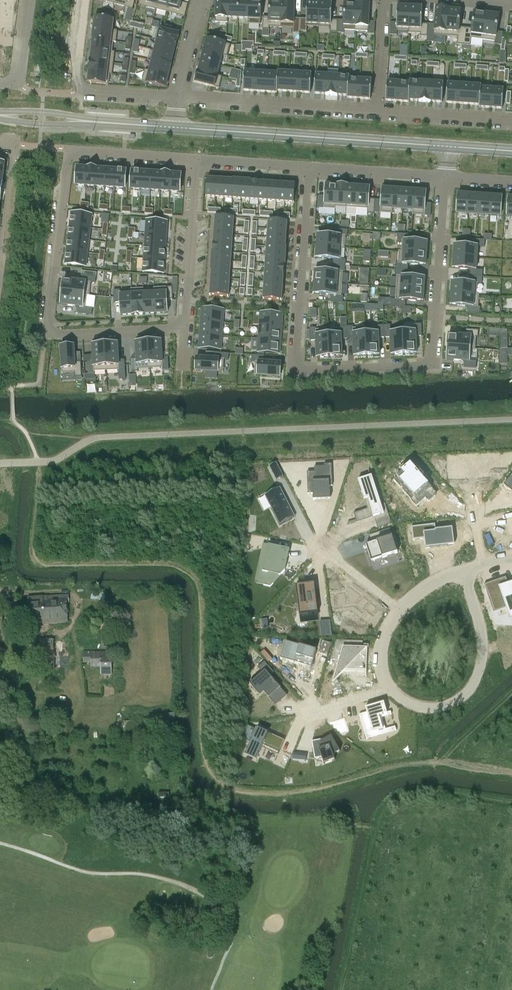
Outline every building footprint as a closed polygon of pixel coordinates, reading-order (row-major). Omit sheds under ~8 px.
[(115,4),(126,7),(133,9),(135,0),(116,0),(115,4)] [(157,10),(159,0),(140,0),(139,5),(157,10)] [(157,10),(167,12),(170,0),(159,0),(157,10)] [(167,12),(185,17),(188,4),(182,3),(182,0),(170,0),(167,12)] [(228,0),(216,0),(215,22),(228,23),(228,18),(227,18),(228,0)] [(228,18),(238,19),(239,0),(228,0),(227,18),(228,18)] [(248,19),(249,19),(250,0),(239,0),(238,19),(248,19)] [(249,19),(248,19),(248,24),(260,24),(262,0),(250,0),(249,19)] [(281,28),(282,1),(270,0),(269,17),(263,17),(262,30),(263,30),(262,36),(269,36),(269,30),(269,27),(281,28)] [(282,1),(281,28),(293,29),(293,33),(300,34),(300,31),(300,19),(294,18),(295,1),(282,1)] [(300,31),(307,32),(307,26),(319,27),(320,2),(307,2),(306,19),(300,19),(300,31)] [(320,2),(319,27),(330,28),(330,33),(337,33),(338,20),(331,20),(332,3),(320,2)] [(355,31),(356,31),(357,4),(345,4),(344,21),(338,20),(337,33),(344,33),(344,31),(355,31)] [(370,4),(357,4),(356,31),(368,32),(367,34),(374,35),(375,22),(369,22),(370,4)] [(397,31),(408,31),(409,31),(410,7),(397,6),(397,23),(391,23),(390,35),(397,36),(397,31)] [(409,31),(408,31),(408,33),(420,34),(420,37),(427,37),(428,24),(422,24),(422,7),(410,7),(409,31)] [(448,9),(436,8),(434,25),(428,24),(427,37),(427,42),(434,42),(434,35),(446,36),(448,9)] [(464,45),(466,28),(459,27),(461,10),(449,9),(448,9),(446,36),(458,37),(457,45),(464,45)] [(483,40),(486,14),(474,12),(472,29),(466,28),(464,45),(470,46),(471,39),(483,40)] [(486,14),(483,40),(495,42),(494,45),(501,45),(503,33),(497,32),(499,15),(486,14)] [(113,31),(113,30),(114,19),(95,17),(94,28),(113,31)] [(92,40),(93,40),(93,39),(114,42),(116,42),(117,31),(113,30),(113,31),(94,28),(92,40)] [(176,45),(179,34),(158,29),(155,40),(158,41),(158,40),(176,45)] [(112,52),(114,42),(93,39),(93,40),(92,50),(112,52)] [(223,55),(223,56),(227,57),(230,45),(207,39),(204,50),(223,55)] [(158,40),(158,41),(155,51),(173,55),(176,45),(158,40)] [(112,52),(92,50),(90,60),(90,61),(113,63),(115,52),(112,52)] [(201,61),(220,66),(223,56),(223,55),(204,50),(201,61)] [(170,66),(171,65),(173,55),(155,51),(152,61),(170,66)] [(112,75),(113,63),(90,61),(90,60),(88,72),(89,72),(89,71),(110,74),(112,75)] [(150,72),(168,76),(171,65),(170,66),(152,61),(150,71),(150,72)] [(220,66),(201,61),(198,71),(218,76),(220,66)] [(150,72),(150,71),(145,70),(142,81),(166,87),(168,76),(150,72)] [(89,71),(89,72),(88,83),(108,85),(110,74),(89,71)] [(222,77),(218,76),(198,71),(195,83),(214,88),(219,89),(222,77)] [(255,92),(256,72),(245,71),(243,91),(255,92)] [(267,73),(256,72),(255,92),(266,92),(267,73)] [(288,92),(289,72),(278,72),(278,74),(277,91),(288,92)] [(289,72),(288,92),(298,93),(300,73),(289,72)] [(277,93),(277,91),(278,74),(267,73),(266,92),(277,93)] [(312,74),(300,73),(298,93),(310,94),(312,74)] [(314,94),(326,95),(328,75),(316,74),(314,94)] [(326,95),(337,96),(337,95),(338,76),(328,75),(326,95)] [(337,95),(347,96),(348,96),(349,79),(350,77),(338,76),(337,95)] [(359,99),(360,79),(349,79),(348,96),(347,96),(347,98),(359,99)] [(370,100),(372,80),(360,79),(359,99),(370,100)] [(398,102),(399,82),(387,81),(386,101),(398,102)] [(409,100),(409,101),(419,101),(420,101),(421,82),(410,81),(410,83),(409,100)] [(410,83),(399,82),(398,102),(409,102),(409,101),(409,100),(410,83)] [(430,102),(432,82),(421,82),(420,101),(419,101),(419,102),(431,103),(431,102),(430,102)] [(430,102),(431,102),(442,103),(444,83),(432,82),(430,102)] [(446,103),(458,104),(459,84),(448,83),(446,103)] [(469,105),(470,85),(459,84),(458,104),(469,105)] [(470,85),(469,105),(479,105),(480,105),(481,88),(480,88),(481,86),(470,85)] [(480,105),(479,105),(479,107),(490,108),(492,89),(481,88),(480,105)] [(492,89),(490,108),(502,109),(504,89),(492,89)] [(77,167),(76,185),(86,186),(87,168),(77,167)] [(87,168),(86,186),(96,187),(97,168),(87,168)] [(97,168),(96,187),(105,188),(107,169),(97,168)] [(107,169),(105,188),(115,188),(116,170),(107,169)] [(116,170),(115,188),(125,189),(126,171),(116,170)] [(132,171),(131,189),(141,190),(142,172),(132,171)] [(142,172),(141,190),(151,191),(152,172),(142,172)] [(152,172),(151,191),(160,191),(161,173),(152,172)] [(161,173),(160,191),(170,192),(171,174),(161,173)] [(171,174),(170,192),(180,193),(181,174),(171,174)] [(207,178),(206,197),(215,197),(216,179),(207,178)] [(216,179),(215,197),(224,198),(225,179),(216,179)] [(225,179),(224,198),(233,199),(234,180),(225,179)] [(234,180),(233,199),(241,199),(243,181),(234,180)] [(243,181),(241,199),(250,200),(251,181),(243,181)] [(251,181),(250,200),(259,200),(260,182),(251,181)] [(260,182),(259,200),(267,201),(269,182),(260,182)] [(269,182),(267,201),(276,202),(277,183),(269,182)] [(277,183),(276,202),(285,202),(286,184),(277,183)] [(286,184),(285,202),(294,203),(295,184),(286,184)] [(319,196),(318,208),(319,208),(318,214),(335,216),(335,210),(336,210),(336,207),(337,185),(326,184),(325,196),(319,196)] [(337,185),(336,207),(346,208),(348,186),(348,185),(337,185)] [(347,208),(346,215),(356,216),(357,209),(359,187),(348,186),(346,208),(347,208)] [(359,187),(357,209),(367,210),(367,214),(374,215),(374,212),(375,200),(369,199),(370,188),(359,187)] [(375,200),(374,212),(381,213),(392,214),(393,209),(392,209),(393,189),(382,188),(381,200),(375,200)] [(393,189),(392,209),(393,209),(403,209),(404,190),(393,189)] [(404,190),(403,209),(413,210),(414,210),(415,191),(404,190)] [(413,210),(413,215),(431,216),(432,204),(425,203),(426,191),(415,191),(414,210),(413,210)] [(458,194),(457,213),(468,214),(469,194),(458,194)] [(469,194),(468,214),(479,215),(480,195),(469,194)] [(480,195),(479,215),(489,216),(491,196),(480,195)] [(491,196),(489,216),(501,216),(502,197),(491,196)] [(72,213),(70,226),(91,228),(92,215),(72,213)] [(215,216),(215,226),(233,227),(234,218),(215,216)] [(146,220),(146,233),(166,235),(167,222),(146,220)] [(269,220),(268,229),(287,230),(287,221),(269,220)] [(70,226),(68,238),(89,241),(91,228),(70,226)] [(215,226),(214,234),(233,235),(233,227),(215,226)] [(268,229),(267,238),(286,239),(287,230),(268,229)] [(318,234),(317,246),(342,248),(342,249),(344,249),(345,236),(347,237),(348,230),(335,229),(335,235),(318,234)] [(146,233),(145,246),(165,247),(166,235),(146,233)] [(214,234),(214,243),(232,244),(233,235),(214,234)] [(398,234),(397,240),(402,240),(401,252),(426,254),(427,242),(410,241),(410,235),(398,234)] [(68,238),(67,251),(88,253),(89,241),(68,238)] [(267,238),(267,247),(285,248),(286,239),(267,238)] [(455,245),(454,257),(477,258),(477,247),(480,247),(484,247),(485,240),(472,239),(472,246),(455,245)] [(214,243),(213,252),(232,253),(232,244),(214,243)] [(145,246),(144,258),(165,260),(165,247),(145,246)] [(317,246),(316,258),(333,259),(333,265),(345,266),(346,260),(341,260),(342,249),(342,248),(317,246)] [(267,247),(266,255),(285,257),(285,248),(267,247)] [(67,251),(65,264),(86,266),(88,253),(67,251)] [(396,263),(395,270),(408,271),(408,265),(425,266),(426,254),(401,252),(399,251),(398,264),(396,263)] [(213,252),(212,260),(231,262),(232,253),(213,252)] [(266,255),(266,264),(284,265),(285,257),(266,255)] [(454,257),(453,269),(470,270),(470,276),(482,277),(483,270),(478,270),(476,270),(477,258),(454,257)] [(144,258),(143,272),(164,273),(165,260),(144,258)] [(212,260),(212,269),(230,270),(231,262),(212,260)] [(266,264),(265,273),(284,274),(284,265),(266,264)] [(315,270),(314,282),(342,284),(343,272),(345,273),(345,266),(333,265),(333,271),(315,270)] [(360,268),(359,285),(368,285),(369,268),(360,268)] [(212,269),(211,278),(230,279),(230,270),(212,269)] [(395,270),(395,276),(397,276),(396,288),(424,290),(425,278),(407,277),(408,271),(395,270)] [(64,280),(62,292),(87,295),(87,296),(89,296),(91,283),(96,284),(96,277),(93,277),(93,273),(82,272),(81,276),(81,282),(64,280)] [(265,273),(264,281),(283,283),(284,274),(265,273)] [(452,281),(451,293),(476,295),(477,284),(477,283),(482,284),(482,277),(470,276),(469,283),(452,281)] [(211,278),(211,286),(229,288),(230,279),(211,278)] [(264,281),(264,290),(282,292),(283,283),(264,281)] [(314,282),(314,294),(331,295),(330,301),(343,302),(343,296),(341,296),(342,284),(314,282)] [(211,286),(210,295),(228,297),(229,288),(211,286)] [(172,287),(154,288),(154,293),(155,293),(156,314),(168,313),(167,300),(173,300),(173,295),(172,287)] [(391,299),(390,306),(405,307),(406,300),(423,302),(424,290),(396,288),(395,300),(391,299)] [(144,289),(130,289),(130,292),(132,292),(133,315),(132,315),(132,316),(145,315),(145,314),(144,314),(143,293),(144,293),(144,289)] [(120,290),(113,290),(114,303),(120,302),(121,316),(132,315),(133,315),(132,292),(130,292),(120,292),(120,290)] [(264,290),(263,299),(282,300),(282,292),(264,290)] [(62,292),(61,304),(78,307),(77,313),(92,314),(93,308),(86,307),(87,296),(87,295),(62,292)] [(144,293),(143,293),(144,314),(145,314),(156,314),(155,293),(154,293),(144,293)] [(451,293),(450,305),(468,306),(467,313),(480,314),(480,307),(478,307),(479,300),(479,295),(476,295),(451,293)] [(202,308),(201,322),(223,323),(224,309),(202,308)] [(260,325),(260,326),(282,327),(283,313),(261,312),(260,325)] [(201,322),(200,335),(222,336),(223,323),(201,322)] [(415,328),(402,329),(403,331),(404,354),(416,354),(416,337),(422,336),(421,324),(415,324),(415,328)] [(378,328),(366,328),(367,356),(379,355),(379,338),(385,338),(384,325),(378,326),(378,328)] [(390,325),(384,325),(385,338),(391,338),(391,355),(404,354),(403,331),(391,332),(390,325)] [(260,326),(259,339),(281,340),(282,327),(260,326)] [(353,326),(347,327),(347,339),(353,339),(354,356),(367,356),(366,328),(353,329),(353,326)] [(341,329),(328,330),(330,357),(342,357),(341,339),(347,339),(347,327),(341,327),(341,329)] [(316,328),(310,328),(310,341),(316,340),(317,358),(330,357),(328,330),(316,330),(316,328)] [(448,335),(448,347),(470,349),(475,349),(476,337),(478,337),(479,330),(466,330),(466,336),(448,335)] [(200,335),(199,348),(221,350),(222,336),(200,335)] [(259,339),(258,353),(280,354),(281,340),(259,339)] [(137,359),(131,359),(132,372),(138,372),(138,369),(142,369),(150,369),(149,341),(136,342),(137,359)] [(161,341),(149,341),(150,369),(162,368),(163,370),(169,370),(168,358),(162,358),(161,341)] [(118,343),(105,344),(107,371),(119,371),(119,380),(126,380),(125,360),(118,360),(118,343)] [(94,361),(87,362),(88,374),(94,374),(94,372),(107,371),(105,344),(93,344),(94,361)] [(74,345),(61,346),(62,374),(75,373),(75,378),(82,377),(81,362),(75,363),(74,345)] [(448,347),(447,360),(464,361),(464,367),(476,368),(476,361),(469,361),(470,349),(448,347)] [(196,357),(195,371),(205,371),(218,372),(223,373),(224,359),(228,360),(229,354),(214,353),(214,359),(206,358),(196,357)] [(252,355),(252,362),(256,362),(255,375),(280,376),(281,363),(264,362),(264,356),(252,355)] [(509,451),(499,452),(499,466),(509,466),(509,451)] [(398,478),(394,481),(416,507),(426,498),(429,502),(436,496),(430,490),(432,488),(408,461),(399,468),(402,471),(396,476),(398,478)] [(276,462),(269,466),(276,480),(283,477),(276,462)] [(315,481),(308,481),(308,494),(313,494),(313,500),(315,500),(330,500),(330,493),(330,486),(333,486),(332,464),(324,465),(324,467),(315,467),(315,472),(315,481)] [(355,513),(354,514),(356,521),(374,516),(374,517),(388,513),(388,512),(386,513),(385,508),(387,508),(385,504),(381,505),(378,495),(372,476),(358,480),(362,492),(362,493),(363,493),(368,491),(370,497),(365,499),(368,507),(368,509),(369,510),(355,514),(355,513)] [(504,486),(509,490),(511,493),(511,476),(504,486)] [(270,493),(265,495),(268,501),(280,525),(293,518),(295,517),(292,510),(280,488),(270,493)] [(435,524),(411,527),(413,540),(424,539),(426,548),(453,545),(454,545),(454,544),(452,529),(444,530),(444,529),(436,530),(435,524)] [(372,543),(366,545),(372,562),(398,553),(390,529),(369,535),(372,543)] [(260,558),(260,560),(266,561),(261,583),(264,584),(264,585),(270,587),(285,571),(285,570),(286,568),(290,550),(278,547),(263,544),(263,546),(261,558),(260,558)] [(484,585),(486,590),(488,594),(491,593),(492,597),(493,596),(496,605),(505,602),(507,608),(506,609),(508,613),(509,618),(510,618),(511,619),(511,584),(511,582),(510,583),(511,584),(509,585),(505,586),(502,579),(485,585),(485,584),(484,585)] [(311,584),(296,585),(297,593),(300,616),(302,616),(318,614),(316,597),(318,596),(317,589),(315,590),(315,583),(312,583),(312,582),(310,582),(311,584)] [(343,589),(331,591),(332,602),(333,602),(333,607),(357,604),(367,611),(373,603),(348,584),(348,583),(346,582),(339,583),(339,585),(342,584),(343,589)] [(29,598),(30,625),(68,623),(66,595),(29,598)] [(323,629),(320,629),(321,637),(331,635),(330,621),(322,622),(323,629)] [(102,636),(102,649),(115,649),(115,636),(102,636)] [(41,639),(41,652),(41,668),(56,669),(56,652),(54,652),(54,639),(41,639)] [(323,641),(319,653),(327,655),(331,643),(323,641)] [(343,651),(334,682),(346,670),(351,670),(354,662),(367,662),(367,648),(363,648),(363,641),(337,641),(334,651),(343,651)] [(286,642),(280,660),(311,669),(317,651),(286,642)] [(84,651),(84,662),(91,662),(91,667),(101,667),(101,674),(112,675),(112,652),(84,651)] [(262,673),(250,684),(260,696),(264,692),(273,703),(277,700),(278,702),(286,696),(287,695),(270,676),(274,672),(265,661),(258,668),(262,673)] [(360,715),(359,715),(367,740),(367,739),(366,736),(383,731),(379,716),(387,714),(387,713),(384,703),(366,708),(367,713),(368,715),(361,717),(360,715)] [(249,741),(255,729),(247,726),(241,738),(249,741)] [(258,728),(245,755),(246,755),(256,760),(262,747),(264,743),(280,751),(285,740),(258,728)] [(322,740),(312,741),(315,759),(322,758),(324,764),(335,760),(333,755),(340,752),(338,748),(331,736),(323,741),(322,740)]
